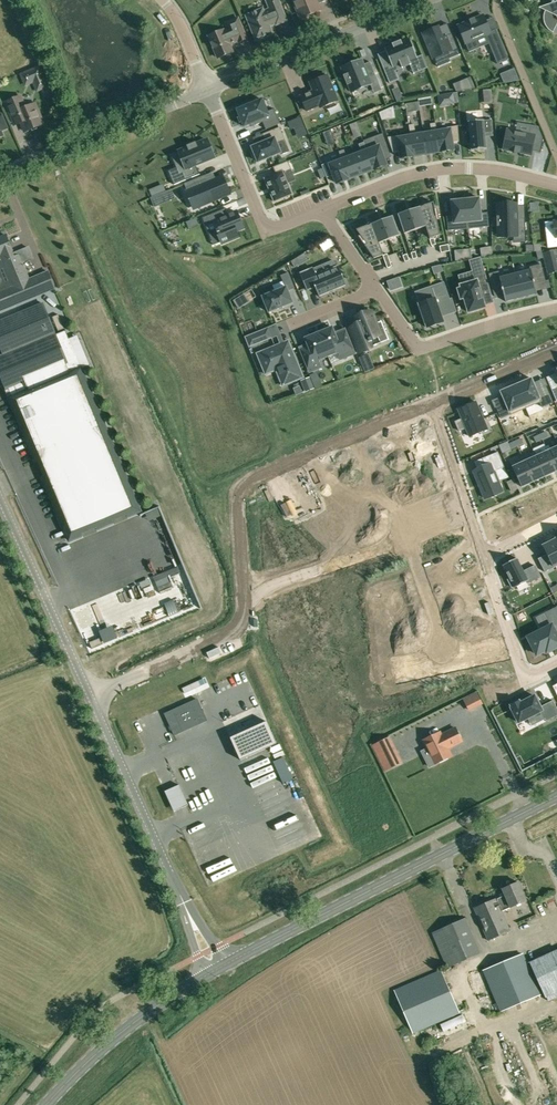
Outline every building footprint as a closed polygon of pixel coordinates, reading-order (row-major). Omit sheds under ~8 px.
[(256,40),(273,33),(270,26),(276,23),(276,24),(287,20),(279,0),(266,0),(270,9),(264,11),(263,9),(261,9),(261,8),(256,10),(257,11),(246,15),(256,40)] [(301,18),(303,17),(305,18),(309,16),(310,14),(321,10),(317,0),(293,0),(301,18)] [(544,14),(544,17),(545,22),(546,25),(547,26),(556,22),(556,3),(548,5),(546,8),(545,10),(544,14)] [(483,13),(458,24),(466,43),(486,35),(497,63),(508,59),(496,29),(490,31),(483,13)] [(223,30),(209,36),(218,58),(225,55),(227,56),(231,54),(231,52),(232,52),(229,44),(238,40),(239,42),(247,38),(238,18),(224,24),(226,30),(224,31),(223,30)] [(433,30),(423,34),(433,58),(458,48),(452,34),(443,38),(439,28),(433,30)] [(417,58),(416,57),(409,38),(408,38),(408,39),(401,41),(401,40),(400,40),(399,43),(395,44),(393,43),(392,44),(392,45),(386,48),(386,47),(385,47),(386,50),(391,62),(382,66),(390,83),(399,79),(396,71),(394,67),(401,65),(410,61),(417,58)] [(349,85),(351,91),(352,91),(355,90),(368,84),(371,83),(368,77),(375,74),(370,62),(363,64),(362,61),(359,62),(345,67),(342,69),(344,73),(349,85)] [(48,85),(39,65),(29,70),(37,90),(48,85)] [(506,82),(519,80),(514,67),(502,74),(506,82)] [(338,100),(327,75),(310,82),(313,91),(300,96),(306,111),(319,105),(320,108),(338,100)] [(471,78),(454,85),(456,92),(457,91),(475,88),(471,78)] [(456,92),(446,93),(448,102),(458,100),(457,91),(456,92)] [(25,131),(32,129),(44,124),(36,103),(26,107),(21,96),(5,102),(14,125),(21,122),(25,131)] [(262,100),(237,110),(244,126),(250,124),(252,127),(263,122),(266,129),(280,123),(274,109),(267,112),(262,100)] [(418,101),(405,103),(407,112),(420,110),(418,101)] [(386,109),(379,112),(382,119),(388,118),(386,109)] [(492,120),(469,122),(472,151),(486,149),(485,133),(493,132),(492,120)] [(350,125),(352,132),(359,129),(356,122),(350,125)] [(426,130),(430,152),(443,151),(439,129),(438,122),(433,123),(434,129),(426,130)] [(417,125),(412,126),(413,132),(417,154),(430,152),(426,130),(418,132),(417,125)] [(461,125),(439,129),(443,151),(457,149),(455,142),(462,141),(461,125)] [(507,130),(504,149),(514,151),(514,153),(521,154),(521,152),(531,153),(532,147),(541,148),(543,137),(539,128),(529,126),(528,133),(507,130)] [(252,148),(251,149),(254,157),(256,157),(258,162),(280,152),(276,143),(284,139),(279,127),(263,134),(266,141),(252,147),(252,148)] [(413,132),(390,136),(396,151),(402,150),(403,156),(417,154),(413,132)] [(374,169),(387,164),(382,152),(388,150),(383,135),(376,137),(378,143),(366,148),(374,169)] [(185,167),(171,172),(176,184),(200,174),(196,164),(214,157),(207,140),(197,144),(187,148),(179,151),(185,167)] [(361,174),(374,169),(366,148),(364,142),(359,144),(361,150),(353,153),(361,174)] [(342,157),(350,178),(361,174),(353,153),(346,156),(343,150),(339,152),(342,157)] [(336,183),(350,178),(342,157),(321,165),(326,176),(327,178),(333,175),(336,183)] [(291,169),(288,161),(273,167),(276,174),(265,178),(274,201),(292,194),(283,172),(291,169)] [(320,178),(326,176),(322,168),(317,170),(320,178)] [(204,176),(184,184),(186,189),(187,191),(187,190),(189,195),(196,192),(199,201),(212,196),(214,200),(229,194),(222,176),(215,179),(207,182),(204,176)] [(153,196),(163,191),(161,185),(150,190),(153,196)] [(161,193),(163,200),(170,197),(167,191),(161,193)] [(465,198),(468,227),(489,225),(487,211),(481,212),(479,197),(476,197),(475,195),(469,196),(469,198),(465,198)] [(468,227),(465,198),(462,199),(462,197),(455,197),(455,199),(452,200),(453,215),(447,216),(448,229),(468,227)] [(434,202),(398,214),(405,233),(426,226),(430,238),(440,235),(437,220),(439,219),(437,209),(435,209),(434,202)] [(515,204),(496,205),(499,235),(517,234),(517,232),(525,231),(524,216),(516,217),(515,204)] [(242,227),(236,212),(227,216),(224,209),(208,216),(210,222),(214,220),(219,233),(218,233),(222,242),(237,236),(235,231),(242,227)] [(393,216),(357,230),(360,236),(359,237),(374,258),(383,255),(379,243),(400,235),(393,216)] [(188,228),(199,224),(196,217),(186,222),(188,228)] [(549,232),(551,247),(556,246),(556,231),(549,232)] [(28,247),(17,251),(16,255),(15,256),(12,258),(9,252),(13,251),(6,235),(0,237),(0,268),(5,266),(13,286),(0,291),(0,310),(55,288),(48,272),(29,280),(22,262),(33,258),(28,247)] [(480,248),(481,257),(492,255),(491,247),(480,248)] [(555,260),(553,249),(542,252),(545,263),(555,260)] [(294,268),(300,264),(296,258),(290,262),(294,268)] [(320,296),(346,284),(338,266),(336,267),(333,260),(324,264),(327,271),(316,276),(313,269),(301,274),(307,289),(316,286),(320,296)] [(461,288),(458,289),(461,299),(464,298),(469,312),(485,307),(485,305),(480,291),(490,288),(482,262),(480,263),(471,265),(476,281),(462,285),(461,285),(460,285),(461,288)] [(443,271),(441,264),(432,266),(434,274),(443,271)] [(516,274),(521,298),(537,294),(535,284),(546,282),(542,264),(531,267),(531,270),(516,274)] [(506,301),(521,298),(516,274),(500,278),(498,271),(489,274),(493,290),(502,287),(506,301)] [(261,296),(268,313),(294,303),(289,290),(295,288),(288,272),(281,275),(285,286),(273,291),(273,289),(263,293),(264,295),(261,296)] [(417,299),(427,328),(443,322),(437,304),(450,300),(443,280),(430,285),(433,293),(417,299)] [(239,309),(250,301),(245,293),(233,300),(239,309)] [(8,388),(12,397),(9,398),(35,460),(36,460),(35,459),(49,453),(47,448),(59,442),(61,448),(80,440),(78,435),(90,430),(92,435),(106,429),(106,430),(107,430),(65,330),(55,335),(42,303),(0,321),(0,346),(3,354),(0,356),(0,375),(6,389),(8,388)] [(359,330),(351,333),(359,352),(372,346),(389,339),(386,332),(381,321),(376,323),(371,311),(354,318),(357,325),(359,330)] [(58,331),(64,329),(58,314),(52,317),(58,331)] [(318,332),(329,357),(338,353),(341,360),(356,354),(346,330),(336,334),(332,326),(318,332)] [(272,338),(267,327),(244,337),(249,348),(272,338)] [(320,361),(329,357),(318,332),(305,338),(308,346),(300,349),(309,373),(322,368),(320,361)] [(303,377),(288,341),(257,354),(265,374),(276,370),(283,386),(303,377)] [(371,368),(367,358),(361,360),(365,370),(371,368)] [(314,388),(310,378),(302,381),(306,391),(314,388)] [(531,378),(516,385),(525,408),(540,401),(542,407),(552,402),(545,385),(536,389),(531,378)] [(505,402),(496,406),(501,418),(525,408),(516,385),(500,391),(505,402)] [(488,429),(476,402),(458,409),(462,419),(455,422),(459,431),(466,428),(470,437),(488,429)] [(544,454),(537,458),(545,476),(556,470),(548,452),(545,446),(544,444),(540,446),(544,454)] [(545,446),(548,452),(556,470),(556,448),(552,450),(549,444),(545,446)] [(478,470),(474,471),(485,498),(502,491),(498,481),(508,477),(504,467),(498,452),(482,458),(486,466),(478,470)] [(534,452),(522,457),(533,481),(545,476),(537,458),(534,452)] [(522,457),(510,463),(521,487),(533,481),(522,457)] [(519,490),(515,481),(509,484),(513,493),(519,490)] [(538,559),(545,572),(556,566),(556,538),(543,545),(547,554),(538,559)] [(517,558),(503,565),(510,578),(507,580),(511,588),(514,587),(515,588),(528,581),(529,583),(541,577),(535,565),(523,571),(517,558)] [(528,637),(532,644),(530,645),(534,653),(536,652),(537,654),(546,650),(547,652),(556,647),(556,635),(555,632),(556,630),(556,606),(549,611),(553,618),(548,620),(551,626),(528,637)] [(556,716),(556,709),(553,701),(540,707),(535,696),(520,704),(519,702),(511,706),(512,708),(511,708),(519,723),(541,712),(546,722),(556,716)] [(197,699),(165,714),(174,735),(207,720),(197,699)] [(240,760),(277,743),(267,721),(230,738),(240,760)] [(448,748),(462,742),(455,728),(441,734),(440,732),(424,740),(435,763),(452,755),(448,748)] [(388,735),(371,743),(372,743),(386,773),(402,765),(388,735)] [(274,747),(277,754),(288,750),(285,742),(274,747)] [(258,756),(261,761),(270,757),(268,751),(258,756)] [(218,788),(210,792),(214,801),(222,797),(218,788)] [(182,802),(186,800),(181,789),(177,791),(182,802)] [(243,837),(259,822),(254,817),(238,833),(243,837)] [(309,827),(306,820),(280,832),(283,839),(309,827)] [(197,840),(213,835),(209,823),(193,828),(197,840)] [(236,833),(224,844),(229,849),(241,838),(236,833)] [(510,931),(502,911),(500,908),(509,904),(511,907),(526,901),(518,882),(503,889),(506,896),(497,900),(496,899),(474,908),(488,940),(510,931)] [(481,954),(480,951),(466,918),(434,932),(448,967),(481,954)] [(530,963),(546,1000),(556,995),(556,951),(530,963)] [(523,954),(484,970),(501,1011),(540,995),(523,954)] [(413,1032),(459,1013),(441,970),(395,990),(413,1032)]
